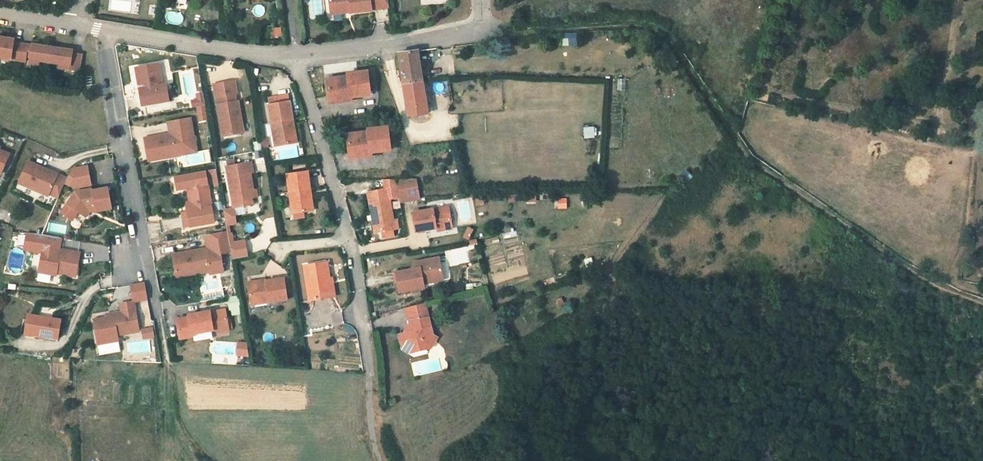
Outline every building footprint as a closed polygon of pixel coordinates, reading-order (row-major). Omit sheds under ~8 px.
[(328,15),(348,12),(348,16),(368,13),(386,10),(384,0),(326,0),(328,15)] [(271,29),(272,37),(281,35),(280,27),(271,29)] [(577,45),(576,32),(561,33),(562,46),(577,45)] [(9,61),(9,59),(24,61),(24,59),(26,46),(11,44),(11,40),(0,39),(0,60),(9,61)] [(29,46),(27,59),(36,60),(58,64),(67,65),(66,69),(77,70),(79,54),(69,53),(70,51),(29,46)] [(416,79),(422,78),(419,50),(398,52),(402,80),(416,79)] [(325,78),(329,104),(350,101),(350,97),(369,94),(366,70),(346,73),(346,75),(325,78)] [(160,94),(156,73),(133,78),(136,91),(139,90),(141,97),(137,98),(140,115),(166,110),(163,93),(160,94)] [(402,80),(405,104),(425,102),(422,78),(416,79),(402,80)] [(235,81),(214,85),(224,137),(245,133),(239,101),(236,102),(235,95),(237,94),(235,81)] [(193,100),(197,122),(208,120),(202,92),(195,93),(196,99),(193,100)] [(274,145),(296,141),(290,101),(268,104),(274,145)] [(426,112),(425,102),(405,104),(407,115),(426,112)] [(346,133),(349,159),(371,156),(370,152),(390,149),(387,125),(366,128),(367,130),(346,133)] [(583,138),(594,138),(594,126),(583,126),(583,138)] [(192,149),(189,128),(167,132),(169,143),(170,146),(164,147),(163,145),(144,148),(148,170),(177,165),(181,159),(179,152),(192,149)] [(195,161),(192,149),(179,152),(181,159),(177,165),(195,161)] [(56,196),(65,176),(25,160),(16,181),(46,194),(47,192),(56,196)] [(72,167),(65,185),(71,190),(91,186),(87,165),(72,167)] [(224,174),(223,175),(232,216),(251,212),(248,197),(252,197),(249,180),(251,180),(249,169),(224,174)] [(685,181),(692,177),(687,169),(680,174),(685,181)] [(298,218),(315,214),(310,193),(314,192),(311,175),(290,179),(298,218)] [(414,185),(391,187),(395,204),(396,208),(416,205),(417,204),(414,185)] [(75,212),(82,216),(85,209),(93,207),(94,210),(110,207),(106,187),(91,190),(91,188),(74,191),(60,214),(69,221),(75,212)] [(386,206),(395,204),(391,187),(378,188),(379,200),(365,202),(371,241),(391,238),(386,206)] [(314,192),(310,193),(315,214),(318,213),(314,192)] [(207,193),(189,197),(194,219),(187,220),(182,221),(185,236),(214,230),(207,193)] [(536,201),(535,193),(524,194),(525,202),(536,201)] [(185,212),(187,220),(194,219),(189,197),(187,197),(189,211),(185,212)] [(555,209),(567,208),(566,198),(554,198),(555,209)] [(407,238),(430,235),(442,233),(439,215),(405,220),(407,238)] [(467,227),(462,238),(468,240),(472,229),(467,227)] [(42,240),(34,278),(52,281),(52,279),(71,282),(76,258),(59,255),(58,257),(55,257),(58,243),(42,240)] [(466,246),(447,250),(450,265),(468,261),(466,246)] [(211,282),(224,279),(220,257),(207,260),(207,256),(173,264),(177,283),(193,280),(194,282),(210,279),(211,282)] [(413,262),(414,268),(394,272),(398,292),(424,287),(423,284),(443,280),(439,257),(413,262)] [(329,291),(331,290),(328,273),(306,277),(312,311),(331,308),(329,291)] [(125,286),(128,303),(142,300),(138,283),(125,286)] [(290,310),(287,289),(268,292),(268,293),(263,294),(262,291),(250,293),(254,316),(271,312),(272,314),(290,310)] [(230,316),(240,315),(238,296),(228,297),(230,316)] [(141,312),(137,312),(139,327),(150,326),(148,301),(140,301),(141,312)] [(113,337),(135,334),(128,303),(114,306),(116,314),(108,316),(109,319),(89,323),(94,345),(114,340),(113,337)] [(401,345),(404,347),(417,354),(427,350),(429,345),(434,348),(439,339),(433,336),(430,328),(423,306),(405,312),(410,326),(405,337),(398,338),(401,345)] [(178,328),(182,347),(195,345),(195,342),(215,338),(212,319),(195,323),(195,325),(178,328)] [(30,340),(55,344),(58,328),(39,325),(39,322),(25,320),(22,340),(30,342),(30,340)] [(147,332),(138,333),(139,341),(148,339),(147,332)] [(235,342),(236,356),(248,356),(247,341),(235,342)] [(411,363),(413,376),(442,370),(439,357),(411,363)]
